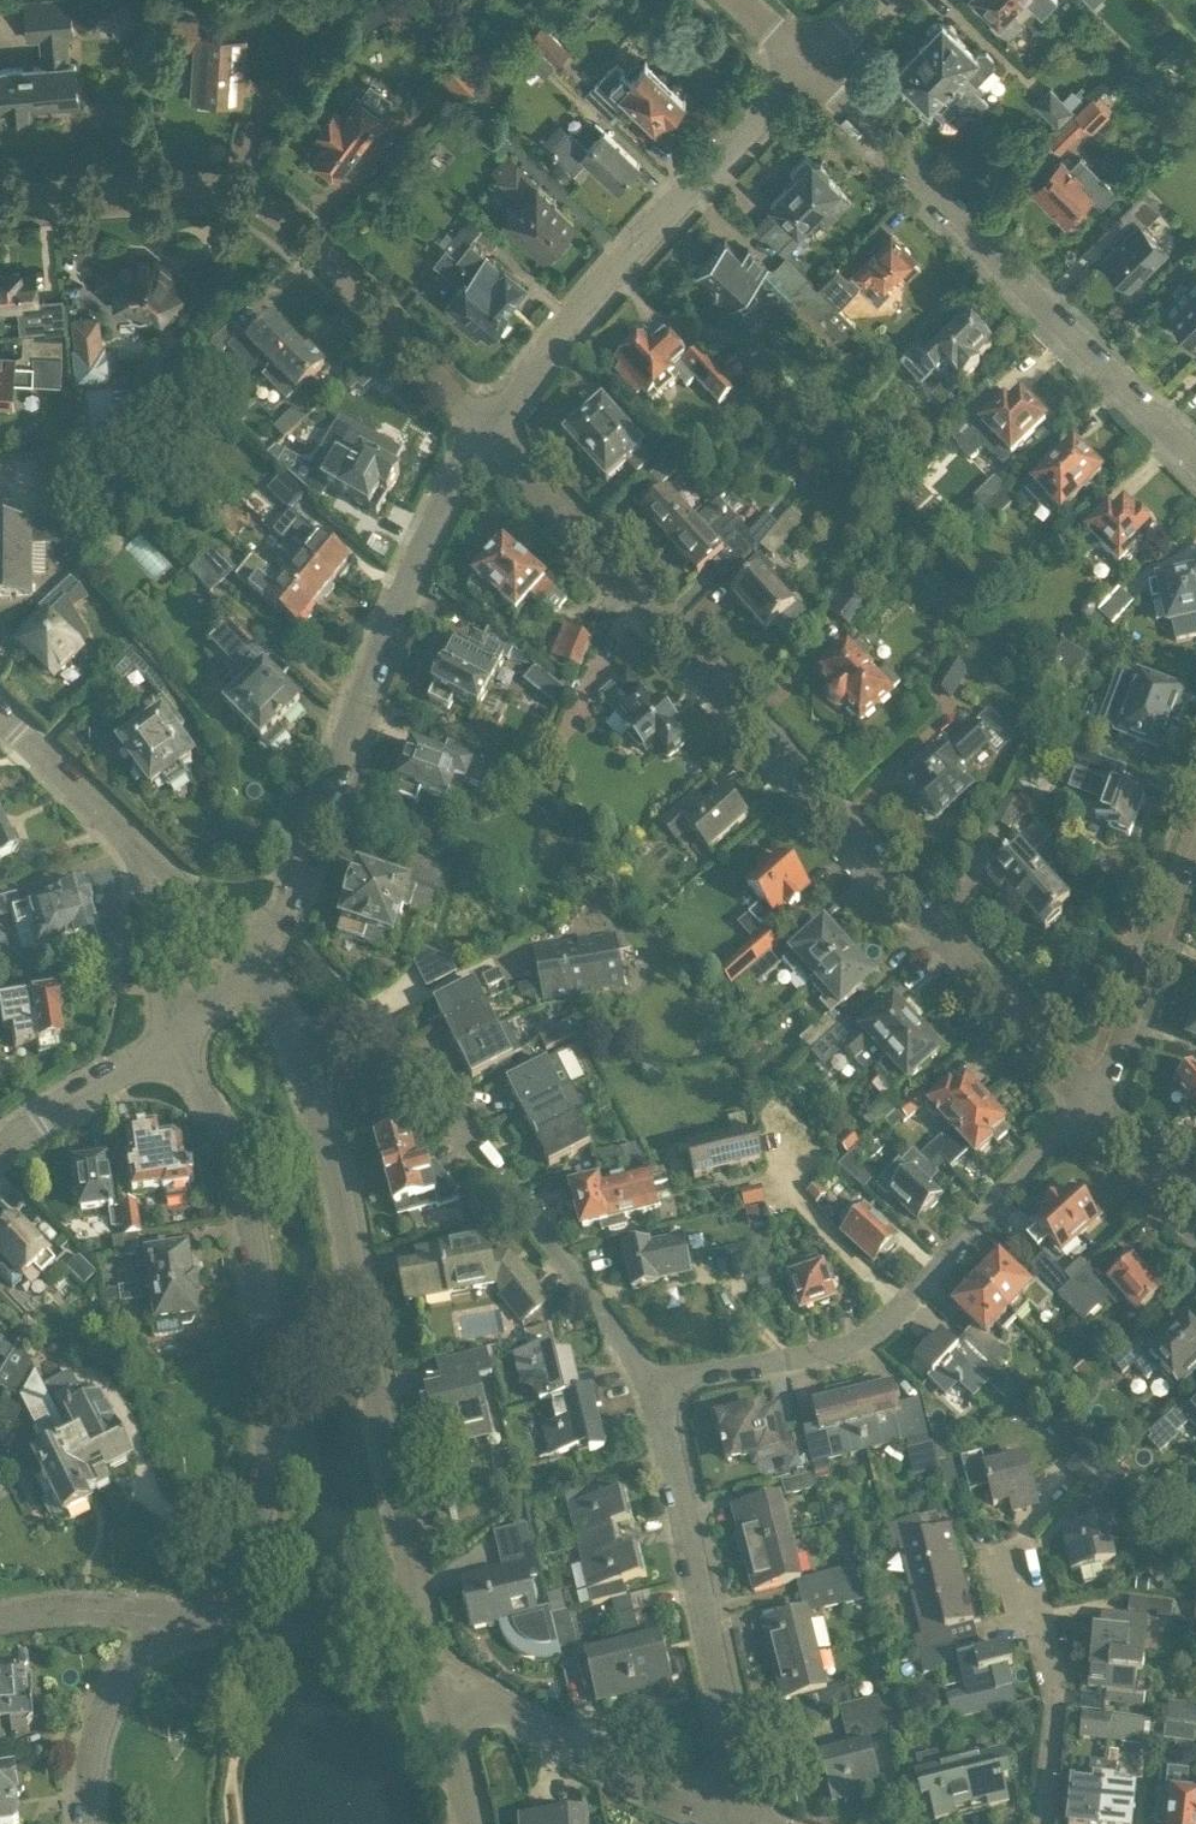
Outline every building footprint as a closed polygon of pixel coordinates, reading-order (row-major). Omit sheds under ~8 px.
[(0,68),(0,109),(9,109),(9,112),(28,110),(27,101),(77,96),(74,62),(68,63),(65,35),(72,35),(69,0),(45,0),(25,2),(28,39),(41,37),(43,65),(0,68)] [(607,9),(616,0),(598,0),(607,9)] [(1021,0),(979,0),(996,17),(989,24),(1006,40),(1026,24),(1021,20),(1031,10),(1021,0)] [(1031,10),(1036,5),(1041,11),(1052,0),(1021,0),(1031,10)] [(242,103),(243,78),(246,39),(201,36),(201,32),(197,32),(197,20),(171,19),(170,47),(195,49),(192,100),(199,100),(199,106),(214,107),(215,101),(242,103)] [(918,47),(977,105),(982,109),(989,102),(980,94),(984,89),(977,82),(994,65),(994,58),(986,51),(979,51),(976,55),(942,22),(941,23),(934,23),(927,30),(927,37),(918,47)] [(1041,23),(1032,32),(1043,44),(1052,35),(1041,23)] [(529,38),(556,64),(568,51),(541,25),(529,38)] [(553,66),(526,40),(514,53),(541,79),(553,66)] [(977,105),(918,47),(899,66),(894,66),(894,77),(900,77),(914,90),(914,98),(919,104),(926,103),(929,106),(929,105),(941,117),(947,117),(956,108),(966,117),(977,105)] [(469,58),(468,59),(446,82),(462,98),(485,74),(469,58)] [(626,97),(656,126),(667,115),(669,117),(686,99),(646,60),(631,76),(624,70),(616,62),(594,84),(617,106),(626,97)] [(467,96),(485,112),(503,95),(486,78),(467,96)] [(1082,99),(1074,92),(1072,90),(1063,99),(1050,87),(1034,103),(1058,127),(1074,111),(1072,108),(1082,99)] [(485,112),(467,96),(448,113),(466,132),(485,112)] [(1048,141),(1058,152),(1060,153),(1087,127),(1092,132),(1110,114),(1092,96),(1073,114),(1074,115),(1048,141)] [(352,97),(339,115),(335,112),(317,135),(324,140),(312,155),(318,160),(315,164),(330,175),(333,171),(339,175),(381,119),(352,97)] [(617,187),(631,173),(639,164),(604,131),(587,149),(561,125),(544,143),(580,177),(592,164),(617,187)] [(998,180),(1023,157),(1009,142),(984,164),(998,180)] [(785,254),(786,256),(798,268),(803,263),(790,249),(826,212),(833,219),(851,201),(839,188),(840,187),(827,175),(827,167),(821,161),(813,161),(812,160),(812,161),(804,154),(788,169),(796,177),(770,203),(775,207),(756,226),(784,254),(785,254)] [(537,184),(508,155),(493,171),(522,199),(507,214),(543,249),(553,258),(571,238),(562,229),(573,217),(538,183),(537,184)] [(1090,170),(1081,178),(1060,158),(1032,187),(1066,221),(1092,195),(1090,193),(1102,182),(1090,170)] [(1113,241),(1117,244),(1102,259),(1129,287),(1166,251),(1144,227),(1161,211),(1142,192),(1115,219),(1125,229),(1113,241)] [(470,240),(482,226),(471,217),(434,262),(460,284),(449,298),(457,305),(453,310),(453,312),(475,330),(478,330),(484,323),(490,328),(525,285),(470,240)] [(836,266),(816,285),(828,299),(839,309),(860,287),(878,304),(891,291),(885,286),(899,272),(906,279),(920,265),(913,258),(891,236),(849,278),(836,266)] [(786,300),(790,296),(799,304),(801,301),(824,324),(839,309),(828,299),(816,285),(798,268),(786,256),(773,269),(768,267),(748,248),(742,256),(725,240),(697,270),(717,289),(718,296),(723,301),(730,301),(734,305),(736,302),(744,310),(759,294),(750,287),(761,275),(786,300)] [(173,302),(187,286),(165,268),(165,265),(162,265),(158,262),(157,259),(96,265),(98,285),(114,283),(116,307),(128,306),(128,314),(132,317),(139,319),(146,318),(150,313),(159,321),(163,315),(171,317),(177,310),(173,302)] [(35,273),(19,274),(19,272),(0,274),(0,305),(38,302),(35,273)] [(1186,287),(1180,281),(1171,289),(1177,295),(1165,308),(1187,331),(1186,332),(1195,343),(1195,277),(1186,287)] [(66,331),(63,301),(43,303),(46,333),(66,331)] [(855,325),(839,309),(824,324),(840,339),(855,325)] [(266,373),(297,343),(272,318),(248,341),(240,333),(231,324),(210,345),(220,356),(227,349),(248,371),(256,363),(266,373)] [(104,320),(69,324),(71,352),(107,349),(104,320)] [(965,320),(929,355),(922,362),(935,375),(952,392),(979,365),(976,362),(991,346),(965,320)] [(12,358),(1,358),(1,354),(0,354),(0,402),(11,403),(11,381),(61,383),(62,339),(33,338),(33,334),(23,335),(22,354),(12,358)] [(664,334),(651,347),(642,338),(615,363),(621,369),(616,374),(636,395),(642,390),(648,397),(664,382),(668,387),(678,379),(686,388),(695,380),(718,405),(735,389),(699,351),(684,364),(681,361),(685,357),(664,334)] [(306,353),(297,343),(266,373),(277,384),(282,379),(296,393),(324,366),(309,350),(306,353)] [(922,362),(929,355),(917,343),(899,366),(920,388),(935,375),(922,362)] [(358,385),(353,379),(346,386),(351,391),(358,385)] [(1003,463),(1011,455),(1016,450),(1020,450),(1024,447),(1024,443),(1046,421),(1043,418),(1043,412),(1039,409),(1033,408),(1020,395),(1009,406),(1004,401),(972,433),(1003,463)] [(626,413),(615,421),(602,406),(583,423),(578,418),(563,432),(568,437),(565,440),(606,484),(627,464),(636,474),(649,462),(640,453),(642,451),(632,440),(642,431),(626,413)] [(305,419),(295,408),(294,408),(273,428),(284,439),(305,419)] [(269,457),(284,470),(308,492),(319,502),(328,486),(377,514),(400,474),(393,470),(401,457),(368,439),(369,437),(338,419),(310,467),(275,447),(269,457)] [(1101,472),(1073,444),(1025,492),(1038,505),(1046,497),(1061,512),(1101,472)] [(40,471),(79,471),(80,465),(79,454),(40,454),(40,471)] [(670,544),(694,521),(662,485),(679,470),(668,459),(628,496),(643,511),(641,513),(670,544)] [(308,492),(284,470),(279,477),(267,491),(291,512),(303,498),(308,492)] [(75,487),(79,471),(40,471),(40,487),(75,487)] [(71,503),(75,487),(40,487),(41,503),(71,503)] [(909,495),(898,487),(883,508),(894,516),(909,495)] [(1016,499),(1006,489),(987,508),(997,519),(1016,499)] [(718,499),(694,521),(670,544),(697,574),(746,529),(718,499)] [(67,519),(71,503),(41,503),(41,520),(50,519),(67,519)] [(1108,510),(1091,528),(1082,520),(1058,543),(1069,553),(1073,549),(1078,553),(1086,562),(1101,546),(1120,565),(1153,530),(1152,523),(1144,515),(1138,514),(1136,516),(1123,504),(1113,515),(1108,510)] [(788,511),(777,524),(759,546),(773,557),(802,522),(788,511)] [(759,546),(777,524),(767,513),(742,541),(753,553),(759,546)] [(41,520),(30,520),(0,521),(0,597),(31,596),(30,545),(50,544),(50,519),(41,520)] [(285,541),(334,581),(336,577),(340,580),(349,569),(346,566),(350,560),(301,520),(285,541)] [(386,560),(393,548),(380,540),(373,552),(386,560)] [(553,616),(566,600),(544,581),(545,581),(503,544),(502,545),(496,540),(484,554),(490,559),(473,578),(474,578),(472,581),(467,591),(484,606),(498,599),(516,614),(531,597),(553,616)] [(285,541),(264,565),(314,605),(318,608),(335,587),(331,584),(334,581),(285,541)] [(201,559),(222,583),(235,571),(213,548),(201,559)] [(775,623),(788,638),(807,614),(805,613),(795,602),(792,605),(777,589),(780,585),(770,573),(773,570),(774,571),(775,570),(760,553),(748,564),(754,572),(731,593),(765,631),(775,623)] [(314,605),(264,565),(252,555),(234,577),(296,627),(300,622),(304,625),(313,613),(310,610),(314,605)] [(222,583),(201,559),(189,571),(210,594),(222,583)] [(1183,569),(1170,571),(1172,578),(1159,581),(1159,582),(1148,584),(1151,601),(1162,598),(1168,624),(1172,623),(1176,641),(1195,637),(1195,573),(1184,575),(1183,569)] [(826,609),(849,627),(868,601),(845,584),(826,609)] [(1118,591),(1097,614),(1112,627),(1133,603),(1118,591)] [(1096,612),(1095,606),(1090,602),(1084,602),(1080,607),(1080,613),(1085,618),(1091,617),(1096,612)] [(65,612),(53,623),(44,614),(17,642),(54,678),(81,650),(80,649),(91,638),(65,612)] [(247,652),(257,640),(233,618),(223,630),(247,652)] [(592,638),(567,627),(554,657),(579,668),(592,638)] [(482,645),(505,657),(510,659),(514,650),(490,629),(482,645)] [(109,649),(120,660),(131,648),(137,642),(126,631),(109,649)] [(851,647),(848,644),(816,672),(828,685),(827,688),(826,690),(826,692),(826,695),(826,697),(827,699),(828,701),(830,703),(832,705),(833,706),(836,707),(838,708),(840,708),(843,708),(845,708),(847,707),(860,721),(892,692),(891,692),(901,683),(886,667),(877,675),(862,659),(871,651),(860,639),(851,647)] [(449,711),(455,699),(478,710),(505,657),(475,642),(468,655),(455,648),(445,667),(444,666),(433,687),(434,688),(427,700),(449,711)] [(1088,657),(1065,643),(1051,666),(1072,678),(1078,667),(1081,669),(1088,657)] [(163,696),(163,697),(173,690),(155,665),(152,668),(131,648),(120,660),(111,669),(122,680),(134,668),(144,677),(146,675),(162,697),(163,696)] [(253,658),(243,668),(230,681),(241,692),(225,707),(261,744),(262,743),(270,751),(285,735),(278,727),(300,705),(253,658)] [(951,697),(966,672),(950,662),(934,686),(951,697)] [(526,679),(563,709),(570,691),(537,664),(526,679)] [(1117,733),(1159,749),(1181,691),(1139,675),(1138,677),(1118,669),(1111,688),(1113,689),(1108,703),(1106,703),(1098,723),(1118,730),(1117,733)] [(640,686),(627,671),(600,695),(617,713),(615,714),(627,727),(626,728),(647,752),(655,744),(668,758),(686,742),(674,728),(676,726),(669,718),(670,717),(664,709),(662,711),(655,702),(649,701),(640,691),(638,690),(637,689),(640,686)] [(163,696),(162,697),(152,704),(151,702),(137,712),(148,725),(119,745),(151,790),(163,781),(169,790),(188,776),(181,768),(194,759),(174,731),(183,725),(163,697),(163,696)] [(937,818),(971,786),(958,772),(959,771),(958,769),(965,763),(991,740),(974,722),(949,746),(942,753),(938,748),(903,780),(916,794),(915,795),(920,800),(917,807),(925,815),(932,814),(937,818)] [(442,757),(412,746),(398,782),(401,783),(396,798),(416,805),(422,791),(447,800),(448,798),(458,802),(465,783),(466,783),(489,792),(497,771),(486,764),(473,756),(474,753),(447,743),(442,757)] [(1069,788),(1101,800),(1094,818),(1109,824),(1107,829),(1129,837),(1145,795),(1115,784),(1119,771),(1099,764),(1100,760),(1074,750),(1066,769),(1075,772),(1069,788)] [(533,785),(527,794),(546,806),(551,797),(533,785)] [(747,816),(723,789),(704,806),(694,794),(662,823),(677,840),(690,828),(710,850),(747,816)] [(993,822),(1008,829),(1021,804),(1007,796),(993,822)] [(12,851),(16,844),(12,834),(3,831),(0,824),(0,857),(12,851)] [(1056,838),(1033,859),(1020,844),(987,874),(1002,891),(1006,887),(1018,900),(1047,874),(1062,859),(1064,838),(1056,838)] [(232,845),(228,840),(221,839),(216,844),(215,851),(219,856),(226,856),(231,852),(232,845)] [(401,875),(399,882),(358,868),(340,921),(342,922),(338,934),(387,950),(403,905),(426,913),(435,887),(443,889),(450,869),(412,856),(405,876),(401,875)] [(739,924),(753,941),(719,971),(732,986),(747,973),(770,952),(778,946),(765,931),(761,927),(786,905),(789,909),(799,900),(796,896),(807,886),(780,856),(747,884),(763,902),(739,924)] [(1070,899),(1047,874),(1018,900),(1045,930),(1062,914),(1058,910),(1070,899)] [(32,946),(33,950),(73,939),(76,949),(95,943),(92,934),(93,933),(86,909),(87,909),(91,901),(88,891),(80,888),(80,887),(18,906),(15,893),(5,896),(0,898),(0,917),(11,914),(15,927),(22,950),(32,946)] [(791,953),(791,954),(782,962),(793,974),(797,970),(811,985),(848,950),(846,948),(848,943),(842,936),(836,938),(824,924),(791,953)] [(534,949),(543,1000),(624,986),(615,935),(534,949)] [(426,988),(457,974),(450,959),(421,948),(413,963),(426,988)] [(820,1003),(830,1014),(828,1016),(827,1015),(800,1040),(811,1051),(825,1038),(849,1018),(854,1013),(844,1003),(872,977),(860,963),(861,958),(855,952),(850,953),(848,950),(811,985),(824,999),(820,1003)] [(770,952),(747,973),(758,985),(781,964),(770,952)] [(488,989),(504,981),(497,968),(482,976),(488,989)] [(486,1003),(481,993),(475,982),(474,980),(433,1001),(445,1025),(486,1003)] [(518,986),(521,996),(534,992),(531,982),(518,986)] [(51,993),(28,997),(28,998),(0,1002),(0,1024),(1,1031),(10,1030),(13,1048),(35,1044),(37,1052),(60,1048),(54,1015),(54,1014),(51,993)] [(862,1032),(849,1018),(825,1038),(839,1053),(844,1049),(865,1072),(883,1055),(884,1056),(916,1027),(894,1002),(862,1032)] [(498,1027),(486,1003),(445,1025),(457,1049),(498,1027)] [(546,1050),(581,1032),(574,1018),(539,1036),(546,1050)] [(506,1023),(498,1027),(457,1049),(472,1078),(513,1057),(513,1056),(521,1052),(506,1023)] [(916,1027),(884,1056),(887,1060),(876,1070),(895,1091),(906,1081),(907,1081),(939,1052),(938,1052),(940,1044),(932,1036),(924,1036),(916,1027)] [(751,1053),(757,1053),(760,1049),(760,1043),(756,1039),(750,1039),(746,1044),(746,1049),(751,1053)] [(520,1110),(571,1084),(557,1056),(547,1060),(506,1081),(520,1110)] [(654,1066),(640,1063),(638,1073),(651,1076),(654,1066)] [(1179,1081),(1195,1100),(1195,1066),(1179,1081)] [(984,1098),(978,1092),(966,1078),(954,1089),(950,1085),(924,1108),(935,1120),(939,1116),(950,1128),(984,1098)] [(571,1084),(520,1110),(534,1138),(576,1117),(585,1112),(571,1084)] [(918,1090),(898,1108),(899,1109),(907,1119),(928,1101),(918,1090)] [(899,1109),(898,1108),(887,1096),(866,1116),(876,1128),(899,1109)] [(984,1098),(950,1128),(920,1155),(927,1162),(937,1153),(951,1169),(971,1151),(976,1156),(993,1140),(996,1143),(1011,1131),(1004,1124),(1006,1123),(984,1098)] [(386,1179),(438,1164),(435,1160),(427,1162),(421,1143),(413,1145),(409,1130),(403,1132),(399,1117),(380,1122),(384,1137),(375,1140),(386,1179)] [(590,1145),(576,1117),(534,1138),(549,1166),(590,1145)] [(762,1162),(757,1129),(686,1148),(694,1179),(762,1162)] [(157,1130),(130,1134),(128,1135),(131,1161),(128,1162),(133,1195),(164,1191),(164,1193),(165,1193),(167,1202),(188,1199),(187,1190),(189,1190),(194,1184),(192,1172),(184,1167),(181,1146),(173,1141),(159,1143),(157,1130)] [(848,1155),(861,1144),(860,1144),(850,1132),(838,1143),(848,1155)] [(597,1171),(643,1159),(635,1144),(592,1156),(597,1171)] [(858,1162),(863,1155),(867,1150),(861,1144),(848,1155),(838,1166),(858,1184),(869,1172),(858,1162)] [(889,1193),(917,1219),(940,1195),(928,1184),(938,1174),(912,1149),(900,1162),(898,1160),(876,1185),(887,1196),(889,1193)] [(122,1203),(113,1203),(107,1159),(74,1163),(81,1210),(108,1207),(113,1237),(112,1238),(112,1239),(125,1237),(122,1203)] [(454,1185),(438,1164),(386,1179),(398,1218),(438,1206),(459,1198),(454,1185)] [(665,1177),(650,1180),(648,1171),(598,1183),(597,1182),(571,1189),(571,1191),(566,1192),(564,1195),(567,1209),(571,1210),(576,1209),(667,1186),(665,1177)] [(826,1196),(817,1184),(807,1193),(815,1205),(826,1196)] [(667,1186),(576,1209),(581,1229),(599,1225),(601,1233),(627,1227),(624,1217),(657,1209),(655,1199),(670,1195),(667,1186)] [(1047,1239),(1059,1253),(1097,1218),(1073,1191),(1063,1201),(1059,1196),(1040,1212),(1042,1215),(1032,1224),(1036,1228),(1027,1237),(1037,1248),(1047,1239)] [(125,1237),(138,1235),(142,1234),(137,1201),(122,1203),(125,1237)] [(873,1263),(896,1238),(865,1209),(864,1210),(855,1202),(838,1220),(847,1229),(842,1234),(873,1263)] [(762,1205),(744,1209),(748,1225),(766,1220),(762,1205)] [(12,1288),(22,1278),(23,1279),(34,1268),(41,1275),(55,1262),(47,1254),(48,1253),(14,1218),(0,1231),(0,1276),(12,1288)] [(119,1289),(105,1291),(106,1303),(120,1301),(121,1303),(144,1300),(143,1297),(149,1296),(149,1295),(197,1288),(196,1278),(192,1278),(188,1248),(142,1254),(138,1235),(125,1237),(112,1239),(115,1259),(136,1255),(138,1269),(145,1268),(147,1282),(145,1282),(145,1283),(118,1287),(119,1289)] [(626,1268),(687,1256),(683,1237),(650,1244),(650,1241),(622,1247),(626,1268)] [(812,1244),(823,1256),(831,1248),(820,1237),(812,1244)] [(547,1302),(525,1275),(507,1252),(490,1255),(486,1238),(424,1250),(426,1261),(399,1266),(406,1300),(475,1287),(475,1289),(498,1285),(504,1293),(501,1296),(522,1322),(547,1302)] [(820,1265),(817,1255),(802,1261),(805,1270),(789,1276),(800,1309),(834,1297),(822,1264),(820,1265)] [(1071,1283),(1057,1296),(1082,1323),(1108,1299),(1115,1307),(1123,1300),(1137,1314),(1161,1292),(1133,1261),(1133,1262),(1126,1255),(1113,1267),(1119,1274),(1114,1279),(1110,1275),(1101,1283),(1088,1268),(1071,1283)] [(691,1275),(687,1256),(626,1268),(630,1290),(659,1284),(658,1282),(691,1275)] [(67,1267),(84,1284),(94,1274),(78,1257),(67,1267)] [(977,1282),(1016,1320),(1030,1305),(1021,1297),(1030,1287),(999,1258),(977,1282)] [(1025,1281),(1038,1271),(1028,1259),(1016,1269),(1025,1281)] [(1071,1283),(1053,1263),(1039,1276),(1057,1296),(1071,1283)] [(775,1287),(771,1268),(755,1271),(759,1290),(775,1287)] [(1016,1320),(977,1282),(954,1307),(973,1325),(964,1335),(969,1339),(995,1363),(1005,1353),(986,1334),(994,1325),(1003,1334),(1016,1320)] [(198,1297),(197,1288),(149,1295),(149,1296),(154,1336),(182,1332),(181,1324),(191,1323),(194,1317),(197,1317),(195,1297),(198,1297)] [(1146,1334),(1145,1333),(1123,1353),(1146,1379),(1157,1369),(1176,1389),(1195,1371),(1195,1333),(1183,1318),(1155,1343),(1146,1334)] [(1021,1387),(995,1363),(969,1339),(959,1350),(941,1332),(914,1361),(930,1376),(927,1380),(946,1398),(943,1401),(955,1412),(971,1395),(963,1388),(976,1375),(1006,1403),(1021,1387)] [(0,1374),(0,1388),(10,1394),(28,1358),(19,1341),(14,1350),(8,1361),(0,1374)] [(14,1350),(3,1344),(0,1348),(0,1356),(8,1361),(14,1350)] [(550,1400),(598,1389),(594,1373),(576,1377),(570,1354),(556,1357),(553,1345),(513,1355),(518,1375),(532,1371),(540,1403),(551,1401),(550,1400)] [(446,1359),(451,1382),(452,1384),(426,1390),(439,1446),(491,1433),(478,1379),(492,1376),(485,1350),(446,1359)] [(67,1356),(39,1370),(92,1476),(104,1469),(108,1466),(110,1470),(127,1462),(125,1458),(129,1456),(99,1396),(81,1405),(73,1389),(79,1386),(73,1374),(75,1373),(67,1356)] [(35,1372),(28,1358),(10,1394),(22,1401),(47,1451),(35,1457),(44,1475),(36,1479),(45,1497),(43,1503),(50,1517),(65,1516),(65,1517),(90,1504),(85,1494),(98,1487),(92,1476),(39,1370),(35,1372)] [(1084,1361),(1073,1371),(1086,1385),(1097,1375),(1084,1361)] [(866,1450),(852,1394),(850,1384),(826,1391),(828,1401),(812,1405),(817,1427),(803,1430),(811,1464),(813,1471),(816,1480),(831,1476),(827,1460),(866,1450)] [(893,1384),(852,1394),(866,1450),(905,1441),(908,1451),(906,1451),(913,1478),(939,1471),(934,1451),(932,1451),(921,1409),(901,1414),(893,1384)] [(550,1400),(551,1401),(558,1432),(544,1435),(549,1455),(588,1446),(590,1452),(604,1449),(594,1407),(602,1406),(598,1389),(550,1400)] [(1186,1400),(1160,1424),(1172,1437),(1189,1423),(1195,1431),(1195,1410),(1186,1400)] [(789,1454),(779,1416),(765,1420),(761,1405),(716,1417),(727,1461),(751,1455),(753,1463),(789,1454)] [(938,1463),(954,1459),(949,1440),(947,1441),(933,1445),(938,1463)] [(1082,1482),(1102,1462),(1086,1447),(1066,1467),(1082,1482)] [(994,1506),(1009,1502),(1011,1508),(1037,1502),(1026,1456),(985,1466),(982,1454),(961,1459),(970,1496),(971,1496),(969,1487),(988,1483),(994,1506)] [(1118,1477),(1102,1462),(1082,1482),(1097,1498),(1118,1477)] [(1110,1470),(1118,1477),(1121,1481),(1127,1475),(1116,1464),(1110,1470)] [(816,1480),(813,1471),(780,1479),(785,1495),(818,1486),(816,1480)] [(577,1549),(607,1541),(604,1528),(630,1522),(623,1493),(602,1498),(599,1484),(564,1492),(568,1507),(567,1507),(577,1549)] [(742,1549),(791,1537),(780,1494),(731,1507),(742,1549)] [(841,1505),(825,1509),(829,1523),(844,1519),(841,1505)] [(915,1588),(962,1576),(949,1529),(940,1531),(936,1513),(918,1518),(886,1526),(890,1545),(903,1542),(915,1588)] [(1109,1534),(1116,1532),(1112,1518),(1061,1531),(1071,1572),(1115,1561),(1109,1534)] [(559,1649),(551,1615),(548,1607),(535,1610),(534,1606),(536,1601),(537,1596),(535,1588),(532,1583),(528,1580),(527,1579),(542,1575),(532,1535),(529,1535),(527,1525),(495,1533),(504,1571),(462,1582),(473,1627),(498,1621),(500,1627),(514,1624),(514,1627),(516,1630),(517,1633),(519,1636),(522,1638),(524,1641),(527,1643),(530,1644),(533,1645),(536,1646),(539,1647),(543,1647),(546,1647),(549,1646),(552,1656),(560,1653),(559,1649)] [(801,1580),(791,1537),(742,1549),(753,1592),(801,1580)] [(1157,1586),(1175,1570),(1193,1554),(1178,1538),(1143,1570),(1157,1586)] [(611,1555),(607,1541),(577,1549),(588,1591),(591,1605),(610,1600),(626,1596),(623,1582),(644,1577),(637,1549),(611,1555)] [(861,1564),(828,1573),(832,1590),(865,1581),(861,1564)] [(962,1576),(915,1588),(926,1634),(914,1637),(918,1656),(952,1647),(947,1630),(982,1621),(976,1599),(968,1601),(962,1576)] [(832,1590),(837,1607),(869,1598),(865,1581),(832,1590)] [(630,1595),(626,1596),(610,1600),(621,1645),(633,1695),(672,1686),(671,1681),(679,1679),(674,1658),(666,1660),(660,1635),(658,1636),(659,1639),(642,1643),(630,1595)] [(568,1610),(551,1615),(559,1649),(577,1645),(568,1610)] [(806,1610),(761,1622),(771,1662),(817,1650),(831,1647),(824,1620),(810,1623),(806,1610)] [(1097,1652),(1144,1657),(1147,1619),(1101,1614),(1097,1652)] [(633,1695),(621,1645),(585,1654),(585,1655),(576,1658),(584,1691),(593,1688),(597,1704),(633,1695)] [(956,1666),(955,1660),(952,1647),(918,1656),(923,1674),(956,1666)] [(1002,1649),(983,1654),(957,1660),(965,1691),(947,1695),(953,1720),(1016,1704),(1002,1649)] [(817,1650),(771,1662),(781,1702),(827,1690),(817,1650)] [(1144,1657),(1097,1652),(1096,1670),(1090,1669),(1088,1689),(1084,1689),(1081,1711),(1104,1714),(1105,1704),(1143,1707),(1144,1694),(1134,1692),(1136,1674),(1142,1674),(1144,1657)] [(28,1731),(34,1725),(33,1709),(28,1710),(26,1681),(29,1677),(29,1670),(24,1665),(17,1666),(12,1671),(0,1672),(0,1739),(1,1739),(0,1726),(11,1725),(11,1733),(28,1731)] [(835,1688),(840,1707),(852,1704),(847,1685),(835,1688)] [(893,1696),(880,1699),(886,1726),(900,1723),(893,1696)] [(840,1707),(839,1707),(849,1748),(820,1755),(833,1804),(880,1792),(868,1743),(865,1744),(864,1739),(887,1732),(878,1697),(852,1704),(840,1707)] [(1169,1702),(1167,1723),(1195,1726),(1195,1705),(1169,1702)] [(1108,1741),(1111,1718),(1082,1715),(1079,1737),(1108,1741)] [(1145,1722),(1111,1718),(1108,1741),(1143,1746),(1145,1722)] [(1193,1743),(1195,1727),(1165,1724),(1164,1740),(1193,1743)] [(910,1750),(912,1765),(936,1762),(935,1748),(910,1750)] [(959,1764),(971,1809),(986,1805),(987,1810),(1009,1804),(1004,1782),(1011,1780),(1005,1753),(959,1764)] [(1106,1764),(1094,1762),(1092,1786),(1072,1784),(1068,1823),(1100,1823),(1106,1764)] [(971,1809),(959,1764),(914,1775),(921,1803),(929,1801),(935,1823),(957,1818),(955,1812),(971,1809)] [(1100,1823),(1131,1823),(1135,1790),(1114,1788),(1117,1765),(1106,1764),(1100,1823)] [(1168,1823),(1195,1823),(1195,1797),(1186,1796),(1188,1771),(1167,1769),(1165,1795),(1171,1796),(1168,1823)] [(19,1822),(16,1798),(18,1798),(24,1790),(22,1777),(15,1771),(0,1773),(0,1823),(18,1823),(19,1822)] [(585,1813),(524,1817),(524,1823),(586,1823),(585,1813)]
